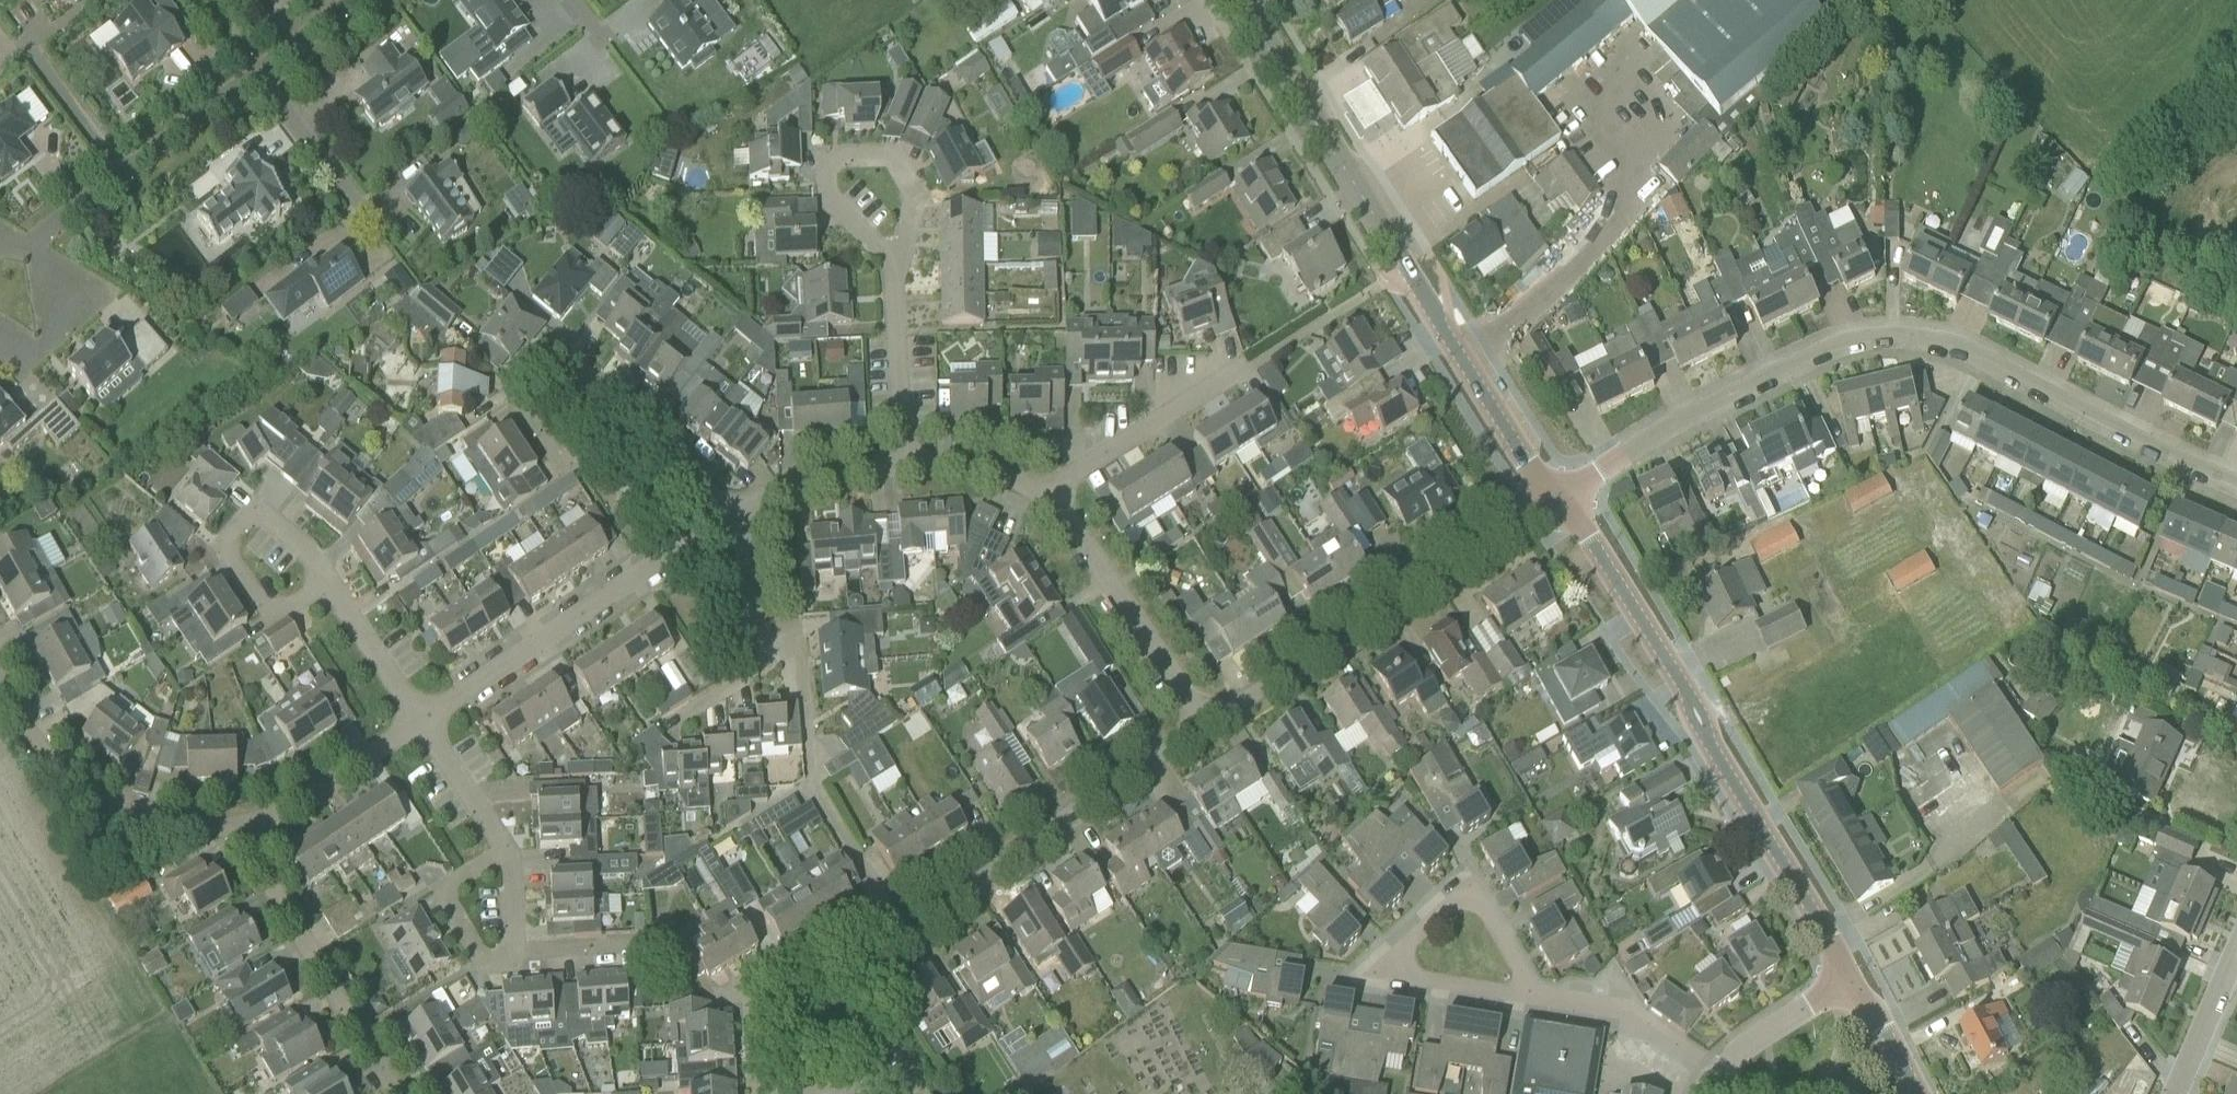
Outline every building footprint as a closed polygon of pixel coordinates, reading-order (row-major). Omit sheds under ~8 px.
[(133,10),(146,1),(146,0),(125,0),(133,10)] [(526,29),(504,0),(464,0),(459,3),(495,51),(469,70),(478,82),(512,57),(503,46),(526,29)] [(709,0),(682,0),(648,26),(682,70),(690,64),(695,70),(713,56),(708,50),(717,44),(705,28),(721,16),(709,0)] [(1032,14),(1042,7),(1038,0),(1022,0),(1032,14)] [(1090,63),(1099,58),(1099,57),(1127,40),(1132,36),(1120,17),(1143,2),(1142,0),(1086,0),(1092,10),(1076,20),(1089,42),(1082,46),(1074,33),(1067,38),(1064,35),(1057,33),(1050,37),(1049,44),(1058,61),(1045,69),(1056,85),(1069,76),(1090,63)] [(1352,9),(1334,20),(1349,47),(1368,36),(1384,27),(1377,15),(1403,0),(1368,0),(1352,9)] [(1534,46),(1507,68),(1486,86),(1492,94),(1448,126),(1430,139),(1474,200),(1559,140),(1532,102),(1634,17),(1683,76),(1673,85),(1684,98),(1675,105),(1698,129),(1660,168),(1679,186),(1712,152),(1720,143),(1721,142),(1769,95),(1799,66),(1794,60),(1830,30),(1804,0),(1590,0),(1538,43),(1534,46)] [(1524,25),(1538,43),(1590,0),(1554,0),(1524,25)] [(122,38),(107,50),(123,72),(132,82),(140,76),(182,45),(158,12),(154,15),(146,4),(114,27),(122,38)] [(1364,70),(1374,85),(1406,65),(1402,58),(1432,35),(1443,52),(1455,43),(1453,41),(1448,33),(1461,24),(1450,6),(1387,47),(1391,53),(1364,70)] [(1158,82),(1159,83),(1142,94),(1153,112),(1210,76),(1181,31),(1144,54),(1161,80),(1158,82)] [(1406,65),(1374,85),(1403,131),(1422,119),(1459,95),(1438,62),(1435,58),(1443,52),(1432,35),(1402,58),(1406,65)] [(1140,60),(1127,40),(1099,57),(1099,58),(1090,63),(1103,83),(1140,60)] [(392,115),(426,89),(405,61),(401,64),(390,50),(362,71),(373,85),(355,99),(376,127),(379,125),(381,129),(395,118),(392,115)] [(968,88),(990,73),(978,56),(956,70),(968,88)] [(799,66),(789,74),(797,86),(808,78),(799,66)] [(496,72),(482,82),(492,95),(505,84),(496,72)] [(446,81),(431,93),(454,123),(469,112),(446,81)] [(1792,83),(1778,107),(1789,113),(1803,89),(1792,83)] [(822,89),(822,98),(823,120),(843,119),(844,132),(874,131),(879,119),(905,129),(920,92),(902,84),(893,106),(879,100),(878,85),(822,89)] [(593,166),(626,142),(594,101),(575,115),(553,85),(524,106),(539,127),(561,112),(568,121),(562,126),(593,166)] [(798,136),(778,137),(777,126),(797,113),(811,112),(810,90),(810,85),(766,117),(766,138),(755,138),(755,150),(748,150),(749,178),(768,177),(768,182),(789,181),(788,170),(793,170),(800,170),(799,153),(798,136)] [(983,145),(968,146),(968,138),(960,138),(958,135),(955,137),(948,126),(938,121),(947,104),(928,94),(910,132),(930,141),(930,139),(935,141),(937,146),(926,153),(936,171),(936,184),(943,184),(947,191),(960,184),(973,184),(973,177),(994,165),(983,145)] [(0,113),(0,182),(1,184),(29,163),(16,145),(34,131),(13,103),(0,113)] [(1213,164),(1229,154),(1247,142),(1230,114),(1233,112),(1229,106),(1211,117),(1206,109),(1188,121),(1213,164)] [(1137,158),(1181,130),(1169,111),(1125,140),(1137,158)] [(458,135),(458,140),(462,146),(467,146),(480,136),(472,125),(458,135)] [(2042,133),(2036,146),(2049,152),(2055,139),(2042,133)] [(1113,147),(1122,162),(1133,155),(1124,140),(1113,147)] [(1720,143),(1712,152),(1719,168),(1732,155),(1720,143)] [(1549,171),(1579,213),(1598,194),(1570,155),(1549,171)] [(196,218),(218,246),(254,219),(262,230),(275,221),(279,218),(279,217),(291,208),(276,188),(274,190),(266,179),(268,178),(253,158),(241,167),(240,166),(236,169),(237,170),(224,180),(233,191),(196,218)] [(1269,162),(1251,174),(1234,185),(1262,229),(1276,220),(1294,209),(1275,179),(1278,176),(1269,162)] [(404,193),(443,244),(451,238),(453,239),(467,231),(465,228),(473,221),(455,198),(466,191),(460,181),(461,180),(449,163),(436,173),(435,170),(404,193)] [(1735,163),(1726,168),(1731,179),(1741,174),(1735,163)] [(1194,211),(1229,188),(1220,173),(1184,195),(1194,211)] [(506,196),(523,223),(540,212),(522,185),(506,196)] [(1681,196),(1661,206),(1668,221),(1688,211),(1681,196)] [(1094,207),(1075,198),(1075,204),(1076,204),(1076,223),(1094,222),(1094,207)] [(1545,249),(1510,199),(1486,215),(1489,219),(1449,246),(1468,274),(1501,251),(1518,276),(1545,249)] [(796,203),(774,204),(761,204),(762,232),(759,233),(755,237),(756,269),(785,268),(785,259),(796,258),(818,257),(817,233),(814,234),(813,223),(797,223),(796,203)] [(1015,214),(1026,214),(1026,203),(1015,203),(1015,214)] [(1807,206),(1794,208),(1798,228),(1817,266),(1832,259),(1838,272),(1847,291),(1875,278),(1866,258),(1862,250),(1867,247),(1863,240),(1856,225),(1836,234),(1827,215),(1815,221),(1807,206)] [(1886,210),(1886,216),(1900,216),(1900,206),(1887,206),(1886,210)] [(940,208),(941,238),(982,237),(981,208),(940,208)] [(1874,210),(1874,227),(1886,227),(1886,216),(1886,210),(1874,210)] [(612,216),(593,237),(606,248),(624,226),(612,216)] [(1886,227),(1886,242),(1900,242),(1900,216),(1886,216),(1886,227)] [(1114,249),(1151,249),(1151,236),(1114,217),(1114,249)] [(1574,218),(1564,228),(1570,235),(1580,224),(1574,218)] [(1944,261),(1945,262),(1930,291),(1957,304),(1972,275),(1975,277),(1985,282),(2002,248),(2013,227),(1995,218),(1979,251),(1983,253),(1979,262),(1951,248),(1944,261)] [(1009,219),(995,219),(996,233),(1009,232),(1009,219)] [(1326,245),(1323,247),(1315,234),(1302,242),(1293,229),(1298,225),(1297,223),(1260,247),(1271,264),(1283,257),(1309,299),(1334,284),(1332,279),(1343,271),(1326,245)] [(1774,240),(1783,259),(1788,271),(1773,278),(1769,270),(1792,319),(1820,305),(1810,285),(1804,272),(1817,266),(1798,228),(1774,240)] [(1918,248),(1913,258),(1903,278),(1930,291),(1945,262),(1944,261),(1951,248),(1953,244),(1921,228),(1913,246),(1918,248)] [(982,237),(941,238),(941,267),(982,266),(982,237)] [(1060,258),(1059,237),(1037,238),(1038,259),(1060,258)] [(682,267),(701,258),(693,241),(674,250),(682,267)] [(617,242),(610,251),(619,259),(624,254),(623,246),(617,242)] [(1990,320),(2017,334),(2032,305),(2031,305),(2039,289),(2011,275),(2021,257),(2002,248),(1985,282),(2004,292),(2000,301),(1990,320)] [(504,289),(524,265),(504,249),(484,273),(504,289)] [(328,310),(363,283),(339,252),(321,266),(316,259),(265,298),(284,323),(318,297),(328,310)] [(1731,257),(1714,265),(1733,306),(1749,299),(1755,312),(1765,332),(1792,319),(1769,270),(1744,282),(1731,257)] [(618,277),(598,261),(586,274),(566,258),(532,298),(560,321),(580,295),(582,297),(590,288),(601,298),(618,277)] [(482,259),(476,267),(482,272),(489,265),(482,259)] [(1044,295),(1056,294),(1055,265),(1043,266),(1044,295)] [(1733,306),(1714,265),(1701,272),(1721,312),(1733,306)] [(982,266),(941,267),(942,295),(982,295),(982,266)] [(397,268),(383,280),(399,300),(413,289),(397,268)] [(1605,269),(1598,277),(1605,282),(1611,282),(1615,277),(1605,269)] [(622,306),(604,329),(622,344),(623,344),(641,322),(642,322),(650,312),(656,304),(666,293),(656,285),(652,285),(634,270),(625,281),(612,298),(622,306)] [(684,270),(678,278),(686,285),(693,277),(684,270)] [(806,327),(829,326),(851,324),(850,306),(846,307),(844,277),(803,279),(806,327)] [(1184,341),(1216,330),(1211,316),(1227,310),(1216,280),(1186,290),(1185,287),(1183,287),(1164,293),(1163,295),(1168,309),(1170,309),(1172,308),(1184,341)] [(493,283),(488,288),(490,294),(494,297),(500,296),(503,291),(493,283)] [(2090,295),(2075,326),(2088,333),(2109,290),(2095,283),(2089,295),(2090,295)] [(249,289),(224,308),(234,322),(260,304),(249,289)] [(409,302),(435,324),(447,334),(462,316),(430,289),(409,302)] [(2061,320),(2075,326),(2090,295),(2089,295),(2077,289),(2061,320)] [(622,344),(614,354),(634,370),(652,348),(662,356),(641,381),(641,382),(643,378),(662,356),(670,346),(688,325),(671,310),(679,300),(668,291),(666,293),(656,304),(650,312),(642,322),(641,322),(623,344),(622,344)] [(982,295),(942,295),(942,325),(983,325),(982,295)] [(1010,295),(993,295),(993,304),(1010,304),(1010,295)] [(544,325),(527,311),(512,299),(502,311),(503,312),(482,337),(510,360),(531,335),(534,338),(544,325)] [(409,302),(395,311),(419,333),(435,324),(409,302)] [(2194,303),(2190,311),(2197,315),(2201,307),(2194,303)] [(1564,312),(1572,328),(1587,321),(1579,304),(1564,312)] [(2032,305),(2017,334),(2044,346),(2053,327),(2058,318),(2032,305)] [(1682,373),(1710,359),(1688,314),(1661,328),(1650,306),(1638,312),(1642,321),(1641,322),(1652,345),(1666,339),(1682,373)] [(1688,314),(1710,359),(1737,345),(1723,317),(1696,330),(1688,314)] [(1066,364),(1080,364),(1081,372),(1088,372),(1088,383),(1110,383),(1109,319),(1080,320),(1080,324),(1065,324),(1066,364)] [(1139,363),(1153,363),(1153,355),(1153,340),(1153,323),(1128,324),(1128,319),(1109,319),(1110,383),(1132,383),(1131,372),(1139,372),(1139,363)] [(800,320),(774,321),(775,343),(801,342),(800,320)] [(1627,400),(1655,386),(1638,352),(1652,345),(1641,322),(1627,328),(1631,337),(1630,337),(1632,341),(1622,346),(1620,342),(1604,350),(1603,348),(1602,348),(1608,360),(1627,400)] [(754,333),(743,323),(735,333),(746,343),(754,333)] [(1318,390),(1328,405),(1358,386),(1379,372),(1371,359),(1368,360),(1366,357),(1378,350),(1360,323),(1340,336),(1342,339),(1325,349),(1342,375),(1318,390)] [(135,359),(146,372),(168,352),(143,324),(115,348),(105,338),(67,372),(93,401),(131,368),(129,365),(135,359)] [(451,337),(447,334),(435,324),(419,333),(424,343),(426,342),(439,342),(444,346),(451,337)] [(691,381),(704,365),(705,364),(722,343),(711,334),(699,349),(682,334),(689,325),(688,325),(670,346),(662,356),(641,382),(653,392),(656,389),(663,394),(681,372),(691,381)] [(2163,368),(2178,338),(2163,330),(2161,334),(2147,327),(2139,344),(2124,337),(2105,376),(2130,388),(2144,358),(2163,368)] [(2124,336),(2119,346),(2092,332),(2077,363),(2105,376),(2124,337),(2124,336)] [(2178,338),(2163,368),(2178,375),(2174,385),(2164,404),(2191,418),(2205,389),(2191,383),(2200,364),(2183,356),(2189,343),(2178,338)] [(1169,339),(1153,340),(1153,355),(1169,354),(1169,339)] [(1550,395),(1569,383),(1541,339),(1522,351),(1550,395)] [(827,363),(843,362),(842,344),(826,345),(827,363)] [(335,350),(335,359),(343,359),(343,350),(335,350)] [(433,456),(451,443),(465,434),(456,420),(456,417),(461,417),(462,403),(480,401),(481,382),(463,379),(464,360),(443,359),(442,378),(438,378),(436,402),(441,402),(440,416),(442,416),(442,418),(412,438),(433,456)] [(1608,360),(1580,373),(1600,413),(1627,400),(1608,360)] [(691,381),(677,398),(687,406),(677,418),(688,427),(685,430),(693,436),(696,433),(698,435),(703,430),(709,421),(709,422),(720,408),(708,398),(719,385),(718,377),(704,365),(691,381)] [(975,383),(971,383),(949,383),(950,425),(985,424),(985,407),(1001,407),(1001,366),(974,367),(975,383)] [(1273,366),(1258,375),(1264,385),(1279,375),(1273,366)] [(819,400),(822,437),(850,435),(848,407),(865,406),(862,369),(847,370),(848,383),(834,384),(835,399),(819,400)] [(2220,396),(2205,389),(2191,418),(2216,430),(2226,410),(2230,401),(2236,404),(2236,374),(2231,371),(2220,396)] [(1062,389),(1062,372),(1035,372),(1035,385),(1010,385),(1010,424),(1034,423),(1034,420),(1048,419),(1047,411),(1062,411),(1062,389)] [(822,437),(819,400),(792,402),(791,385),(788,385),(787,374),(775,374),(775,387),(777,409),(791,408),(793,439),(822,437)] [(1911,375),(1874,384),(1882,417),(1882,420),(1888,418),(1893,440),(1901,438),(1896,416),(1910,413),(1916,435),(1925,432),(1924,428),(1935,425),(1946,404),(1932,397),(1927,407),(1919,409),(1916,396),(1911,375)] [(1358,386),(1328,405),(1323,408),(1334,426),(1347,417),(1357,433),(1374,422),(1382,435),(1417,413),(1399,383),(1366,404),(1363,399),(1365,398),(1358,386)] [(1874,384),(1837,392),(1842,414),(1847,436),(1849,445),(1850,450),(1859,447),(1854,426),(1882,420),(1882,417),(1874,384)] [(343,391),(328,409),(339,419),(354,401),(343,391)] [(720,408),(709,422),(719,430),(713,438),(710,441),(718,448),(714,453),(724,462),(750,431),(754,426),(756,421),(763,406),(751,395),(747,400),(735,391),(720,408)] [(1255,445),(1255,444),(1261,453),(1290,435),(1289,433),(1293,431),(1270,394),(1257,402),(1255,399),(1234,412),(1255,445)] [(65,395),(56,402),(66,413),(75,406),(65,395)] [(0,399),(0,448),(4,445),(12,454),(40,429),(58,449),(80,430),(66,413),(56,402),(55,401),(25,428),(0,399)] [(1976,449),(1994,414),(1970,401),(1952,437),(1976,449)] [(324,434),(327,437),(320,445),(324,449),(331,440),(345,423),(339,419),(328,409),(322,416),(324,434)] [(1817,462),(1837,452),(1837,451),(1833,443),(1823,422),(1811,428),(1803,410),(1774,424),(1800,476),(1819,467),(1817,462)] [(1214,425),(1234,457),(1255,445),(1234,412),(1214,425)] [(245,435),(242,431),(238,430),(222,440),(230,453),(238,449),(251,471),(266,460),(282,473),(280,475),(293,486),(307,469),(318,456),(295,436),(297,434),(272,414),(263,425),(257,421),(246,434),(245,435)] [(1994,414),(1976,449),(1999,461),(2018,426),(1994,414)] [(750,431),(724,462),(734,470),(739,465),(747,472),(768,446),(775,437),(756,421),(754,426),(750,431)] [(1431,445),(1441,431),(1430,423),(1420,438),(1431,445)] [(1740,462),(1755,492),(1764,488),(1760,480),(1793,464),(1799,477),(1800,476),(1774,424),(1743,439),(1752,456),(1740,462)] [(462,444),(468,453),(463,456),(468,463),(471,464),(480,477),(523,449),(509,428),(492,440),(485,429),(491,426),(490,425),(462,444)] [(1191,461),(1206,484),(1217,477),(1214,471),(1234,457),(1214,425),(1193,438),(1203,454),(1191,461)] [(2018,426),(1999,461),(2022,473),(2041,438),(2018,426)] [(1951,439),(1937,431),(1922,458),(1936,465),(1951,439)] [(1847,436),(1833,443),(1837,451),(1849,445),(1847,436)] [(182,453),(199,467),(188,480),(193,484),(175,505),(204,529),(225,504),(220,500),(238,479),(221,465),(209,454),(189,438),(176,445),(182,453)] [(2064,450),(2041,438),(2022,473),(2046,485),(2064,450)] [(304,507),(323,522),(353,485),(343,477),(357,460),(341,447),(317,476),(324,482),(304,507)] [(536,469),(523,449),(480,477),(479,478),(492,497),(504,515),(531,497),(519,480),(536,469)] [(442,450),(434,455),(440,464),(448,459),(442,450)] [(2069,497),(2087,462),(2064,450),(2046,485),(2069,497)] [(1692,468),(1710,505),(1726,498),(1724,493),(1737,487),(1749,513),(1761,507),(1754,492),(1755,492),(1740,462),(1739,462),(1742,467),(1729,473),(1719,451),(1705,457),(1707,461),(1692,468)] [(769,453),(767,457),(768,462),(772,464),(777,463),(779,459),(778,454),(774,452),(769,453)] [(1149,466),(1169,498),(1174,507),(1195,494),(1194,492),(1194,491),(1206,484),(1191,461),(1179,469),(1169,453),(1149,466)] [(1270,468),(1276,478),(1288,471),(1281,461),(1270,468)] [(2069,497),(2092,509),(2110,474),(2087,462),(2069,497)] [(1149,511),(1156,522),(1149,511),(1169,498),(1149,466),(1128,478),(1149,511)] [(1265,486),(1276,478),(1270,468),(1258,475),(1265,486)] [(1348,470),(1328,483),(1333,492),(1354,480),(1348,470)] [(1383,494),(1393,510),(1405,528),(1423,517),(1422,515),(1427,511),(1435,525),(1456,512),(1447,499),(1457,492),(1443,470),(1425,482),(1418,472),(1383,494)] [(391,501),(411,483),(402,473),(381,491),(391,501)] [(2116,521),(2134,486),(2110,474),(2092,509),(2116,521)] [(1669,475),(1641,488),(1656,520),(1663,536),(1664,535),(1673,531),(1674,534),(1678,532),(1682,543),(1689,539),(1693,548),(1713,539),(1690,491),(1678,496),(1669,475)] [(328,515),(323,522),(342,537),(355,520),(372,500),(381,491),(370,481),(366,481),(360,476),(353,485),(328,515)] [(1149,511),(1128,478),(1107,492),(1117,507),(1105,513),(1120,537),(1128,549),(1139,542),(1135,535),(1156,522),(1149,511)] [(1958,500),(1969,492),(1961,480),(1950,487),(1958,500)] [(411,483),(391,501),(400,511),(420,493),(411,483)] [(137,486),(131,493),(139,500),(145,493),(137,486)] [(2134,486),(2116,521),(2140,534),(2158,499),(2134,486)] [(1272,489),(1257,499),(1266,514),(1281,504),(1272,489)] [(559,500),(554,492),(553,490),(542,497),(549,507),(559,500)] [(1217,503),(1224,513),(1235,505),(1229,495),(1217,503)] [(1348,506),(1355,516),(1367,535),(1383,524),(1372,506),(1364,495),(1348,506)] [(1993,495),(1987,507),(2001,514),(2007,503),(1993,495)] [(538,514),(549,507),(542,497),(531,504),(538,514)] [(1318,559),(1337,588),(1364,571),(1342,537),(1357,528),(1336,497),(1320,508),(1334,530),(1308,547),(1317,560),(1318,559)] [(1887,535),(1863,499),(1837,516),(1855,542),(1823,564),(1837,586),(1848,579),(1853,585),(1874,571),(1862,552),(1887,535)] [(962,502),(929,505),(933,554),(946,553),(946,549),(958,548),(960,571),(968,574),(975,560),(989,532),(975,525),(970,535),(964,535),(962,502)] [(1213,520),(1224,513),(1217,503),(1206,510),(1213,520)] [(2007,503),(2001,514),(2016,522),(2022,510),(2007,503)] [(46,505),(32,513),(40,525),(53,517),(46,505)] [(905,583),(902,556),(933,554),(929,505),(897,508),(900,542),(887,543),(888,554),(889,554),(891,584),(905,583)] [(586,521),(567,534),(587,565),(608,551),(605,548),(616,541),(594,508),(582,516),(586,521)] [(2187,555),(2202,519),(2177,508),(2169,528),(2162,545),(2187,555)] [(135,567),(151,591),(183,570),(174,558),(194,534),(165,509),(150,528),(153,532),(130,548),(140,563),(135,567)] [(390,520),(350,546),(364,567),(404,540),(410,536),(423,527),(419,521),(415,524),(408,513),(399,519),(397,515),(390,520)] [(479,515),(474,518),(482,529),(493,522),(489,517),(479,515)] [(503,523),(510,533),(520,526),(513,516),(503,523)] [(877,586),(891,584),(889,554),(888,554),(876,555),(873,519),(861,520),(861,516),(839,518),(840,526),(841,526),(844,559),(845,575),(858,573),(857,570),(877,568),(877,575),(876,575),(877,586)] [(1982,517),(1977,527),(1987,532),(1992,522),(1982,517)] [(2039,519),(2033,531),(2037,533),(2048,538),(2054,526),(2039,519)] [(2202,519),(2187,555),(2211,565),(2226,529),(2202,519)] [(480,553),(510,533),(503,523),(473,543),(480,553)] [(1247,537),(1267,567),(1276,580),(1296,567),(1267,524),(1247,537)] [(1763,565),(1801,546),(1790,524),(1752,543),(1763,565)] [(812,565),(799,566),(801,592),(815,591),(813,574),(832,572),(831,560),(844,559),(841,526),(840,526),(808,529),(812,565)] [(2054,526),(2048,538),(2062,546),(2068,534),(2054,526)] [(2226,529),(2211,565),(2235,575),(2236,571),(2236,533),(2226,529)] [(1165,537),(1172,548),(1183,540),(1176,530),(1165,537)] [(992,611),(1043,578),(1025,551),(998,569),(994,563),(1000,559),(1009,542),(989,532),(975,560),(968,574),(974,585),(975,585),(992,611)] [(425,548),(434,562),(456,546),(448,533),(425,548)] [(568,578),(587,565),(567,534),(547,547),(568,578)] [(3,598),(37,579),(52,571),(40,550),(35,553),(25,535),(0,549),(0,592),(3,598)] [(404,540),(364,567),(378,587),(417,561),(411,551),(417,547),(410,536),(404,540)] [(1161,555),(1172,548),(1165,537),(1154,545),(1161,555)] [(2086,543),(2080,555),(2083,556),(2094,562),(2100,550),(2086,543)] [(547,547),(528,560),(548,591),(568,578),(547,547)] [(2100,550),(2094,562),(2109,570),(2115,558),(2100,550)] [(1899,595),(1937,574),(1925,553),(1888,574),(1899,595)] [(450,573),(462,565),(455,555),(444,563),(450,573)] [(1311,606),(1337,588),(1318,559),(1317,560),(1292,576),(1311,606)] [(528,605),(548,591),(528,560),(513,570),(508,562),(493,573),(499,582),(514,604),(523,598),(528,605)] [(104,581),(117,572),(110,562),(97,571),(104,581)] [(1751,562),(1695,591),(1717,633),(1757,612),(1752,602),(1767,594),(1751,562)] [(1152,580),(1175,590),(1181,577),(1157,566),(1152,580)] [(1250,590),(1232,601),(1238,611),(1257,640),(1283,623),(1271,605),(1286,596),(1276,580),(1267,567),(1245,582),(1250,590)] [(1500,587),(1482,599),(1494,617),(1506,636),(1533,618),(1541,632),(1562,618),(1553,605),(1537,580),(1538,579),(1535,574),(1533,575),(1528,567),(1527,567),(1528,569),(1512,579),(1513,582),(1501,590),(1500,587)] [(435,568),(424,576),(431,586),(442,578),(435,568)] [(960,571),(952,578),(957,584),(968,574),(960,571)] [(431,586),(424,576),(413,583),(420,593),(431,586)] [(2159,577),(2154,589),(2169,596),(2174,584),(2159,577)] [(1014,597),(995,609),(1011,634),(997,644),(1005,657),(1013,652),(1038,636),(1032,625),(1042,617),(1060,605),(1043,578),(1014,597)] [(37,579),(3,598),(16,620),(34,609),(40,621),(59,610),(64,607),(53,587),(44,592),(37,579)] [(2035,583),(2027,601),(2035,605),(2037,600),(2044,603),(2050,591),(2035,583)] [(891,584),(877,586),(878,594),(892,593),(892,592),(891,584)] [(2191,591),(2174,584),(2169,596),(2185,603),(2191,591)] [(182,638),(201,626),(233,605),(219,585),(201,597),(194,586),(164,606),(170,614),(167,616),(182,638)] [(422,597),(414,586),(398,597),(406,608),(422,597)] [(468,600),(489,631),(509,617),(488,586),(468,600)] [(2200,607),(2216,614),(2225,593),(2209,586),(2200,607)] [(942,587),(936,588),(938,603),(948,593),(942,587)] [(938,603),(935,606),(935,617),(945,617),(959,608),(949,592),(948,593),(938,603)] [(1170,593),(1160,599),(1166,609),(1176,602),(1170,593)] [(1227,593),(1187,619),(1205,648),(1219,638),(1232,657),(1257,640),(1238,611),(1227,593)] [(2236,623),(2236,611),(2228,607),(2233,597),(2225,593),(2216,614),(2236,623)] [(904,597),(893,598),(894,610),(908,609),(907,600),(904,597)] [(468,600),(449,613),(469,644),(489,631),(468,600)] [(2044,604),(2039,615),(2047,619),(2053,609),(2044,604)] [(233,605),(201,626),(214,646),(206,651),(214,663),(220,659),(238,647),(237,646),(237,647),(230,636),(246,625),(233,605)] [(1769,650),(1808,630),(1796,607),(1757,626),(1769,650)] [(840,632),(818,634),(821,666),(835,665),(855,663),(854,649),(864,648),(863,638),(873,637),(883,637),(881,611),(851,613),(852,631),(840,632)] [(469,644),(449,613),(428,626),(449,657),(469,644)] [(78,652),(97,641),(89,627),(78,633),(68,614),(38,631),(38,632),(44,629),(50,639),(32,650),(44,671),(78,652)] [(121,614),(116,617),(119,623),(125,620),(121,614)] [(632,632),(653,663),(674,650),(653,618),(632,632)] [(263,639),(251,647),(263,663),(275,656),(299,639),(288,622),(263,639)] [(1501,686),(1484,660),(1481,656),(1470,663),(1445,623),(1429,633),(1432,638),(1422,645),(1448,685),(1462,676),(1478,701),(1501,686)] [(1085,626),(1071,635),(1077,646),(1082,653),(1090,666),(1097,678),(1102,675),(1112,668),(1096,644),(1091,637),(1085,626)] [(2221,627),(2214,643),(2227,648),(2234,632),(2221,627)] [(632,632),(613,645),(634,676),(653,663),(632,632)] [(78,652),(44,671),(56,692),(74,682),(81,693),(105,680),(95,663),(101,660),(97,641),(78,652)] [(146,644),(140,648),(146,659),(153,655),(146,644)] [(593,658),(614,689),(634,676),(613,645),(593,658)] [(1501,686),(1502,685),(1507,692),(1533,674),(1528,666),(1521,670),(1506,646),(1484,660),(1501,686)] [(2198,657),(2191,673),(2204,678),(2205,677),(2226,687),(2229,680),(2233,671),(2214,662),(2218,655),(2205,649),(2200,658),(2198,657)] [(1371,671),(1383,689),(1395,708),(1413,696),(1428,719),(1447,707),(1435,689),(1423,670),(1412,678),(1397,654),(1371,671)] [(1606,686),(1589,655),(1557,673),(1550,660),(1534,673),(1545,692),(1558,684),(1577,718),(1598,706),(1591,694),(1606,686)] [(614,689),(593,658),(573,672),(586,690),(594,703),(614,689)] [(1990,659),(1979,666),(1993,687),(2003,680),(1990,659)] [(835,665),(821,666),(824,698),(845,696),(858,695),(858,703),(841,717),(852,731),(863,745),(876,737),(881,735),(897,725),(882,707),(880,709),(868,695),(867,678),(877,677),(876,661),(875,662),(865,662),(855,663),(835,665)] [(961,665),(941,677),(944,695),(969,679),(961,665)] [(1979,666),(1888,727),(1902,748),(1947,717),(2001,795),(2044,766),(1991,688),(1993,687),(1979,666)] [(2152,691),(2162,696),(2175,672),(2165,667),(2152,691)] [(189,673),(174,676),(177,685),(191,682),(189,673)] [(2198,693),(2204,678),(2191,673),(2185,688),(2198,693)] [(299,693),(288,700),(295,710),(320,749),(340,735),(329,718),(344,708),(345,708),(326,678),(310,689),(311,690),(305,694),(299,693)] [(1072,678),(1054,690),(1056,694),(1064,706),(1073,719),(1084,712),(1103,740),(1132,721),(1107,683),(1085,697),(1072,678)] [(551,679),(531,692),(552,723),(561,737),(581,724),(572,710),(563,696),(551,679)] [(939,681),(924,682),(924,696),(940,696),(939,681)] [(1349,685),(1323,702),(1335,720),(1345,735),(1359,726),(1375,750),(1382,746),(1390,758),(1405,748),(1397,736),(1380,709),(1369,716),(1361,703),(1349,685)] [(82,738),(101,753),(125,722),(133,712),(101,687),(64,710),(72,723),(85,715),(94,722),(82,738)] [(677,700),(681,705),(692,698),(689,693),(685,687),(674,694),(677,700)] [(2043,727),(2061,706),(2040,689),(2023,710),(2043,727)] [(511,705),(532,736),(552,723),(531,692),(511,705)] [(670,712),(681,705),(677,700),(674,694),(663,701),(666,707),(670,712)] [(1048,726),(1027,739),(1036,752),(1048,770),(1078,751),(1065,732),(1077,724),(1073,719),(1064,706),(1056,694),(1036,708),(1048,726)] [(774,751),(801,749),(797,704),(784,705),(784,702),(755,705),(756,718),(757,718),(759,747),(774,745),(774,751)] [(1777,752),(1795,783),(1828,762),(1818,746),(1815,748),(1807,733),(1814,729),(1799,703),(1758,729),(1773,754),(1777,752)] [(532,736),(511,705),(491,719),(512,750),(532,736)] [(1626,706),(1600,721),(1606,730),(1632,715),(1626,706)] [(996,746),(1011,736),(991,707),(976,716),(996,746)] [(269,766),(268,766),(269,766),(285,755),(284,753),(291,749),(300,762),(320,749),(295,710),(283,718),(278,711),(259,724),(266,735),(259,740),(269,766)] [(152,779),(155,769),(163,743),(169,726),(155,721),(151,733),(142,726),(138,732),(125,722),(133,712),(125,722),(101,753),(120,768),(132,753),(143,761),(138,775),(152,779)] [(1633,716),(1614,727),(1591,740),(1584,727),(1562,740),(1579,770),(1594,762),(1591,757),(1597,754),(1599,757),(1612,750),(1619,762),(1614,766),(1622,781),(1659,760),(1659,758),(1653,761),(1646,749),(1651,747),(1633,716)] [(756,718),(728,720),(729,733),(730,733),(733,762),(747,761),(760,760),(759,747),(757,718),(756,718)] [(1264,740),(1276,758),(1287,774),(1309,760),(1323,782),(1349,765),(1329,734),(1315,743),(1298,718),(1264,740)] [(881,735),(876,737),(895,769),(902,780),(918,770),(906,750),(916,744),(902,722),(897,725),(881,735)] [(2144,731),(2118,790),(2132,796),(2152,805),(2180,741),(2160,732),(2154,729),(2146,726),(2144,731)] [(661,738),(654,728),(643,735),(649,745),(661,738)] [(1886,728),(1874,736),(1889,757),(1890,755),(1900,749),(1886,728)] [(1476,730),(1465,737),(1472,749),(1477,750),(1485,746),(1476,730)] [(702,736),(703,743),(703,749),(704,749),(706,777),(707,777),(721,776),(720,763),(733,762),(730,733),(729,733),(702,736)] [(638,753),(649,745),(643,735),(632,742),(638,753)] [(1423,736),(1407,748),(1419,765),(1429,756),(1433,752),(1423,736)] [(851,753),(858,764),(870,784),(895,769),(876,737),(863,745),(851,753)] [(255,771),(268,766),(269,766),(259,740),(245,746),(242,738),(226,739),(226,744),(211,744),(212,784),(236,783),(236,764),(252,764),(255,771)] [(658,779),(664,779),(661,738),(649,745),(638,753),(654,774),(656,777),(658,779)] [(676,751),(661,738),(664,779),(665,788),(665,794),(694,792),(702,798),(708,797),(707,777),(706,777),(704,749),(703,749),(703,743),(687,745),(680,745),(676,751)] [(188,785),(212,784),(211,744),(197,745),(196,739),(181,740),(179,749),(163,743),(155,769),(170,774),(173,766),(187,765),(188,785)] [(1511,745),(1500,751),(1508,765),(1519,759),(1511,745)] [(1004,748),(975,767),(1001,807),(1030,789),(1004,748)] [(1551,763),(1544,748),(1529,755),(1537,770),(1551,763)] [(1240,815),(1270,796),(1281,813),(1292,806),(1272,776),(1261,783),(1258,785),(1239,756),(1213,773),(1240,815)] [(1417,767),(1409,774),(1410,774),(1432,814),(1446,805),(1464,835),(1489,821),(1480,806),(1486,803),(1477,789),(1472,792),(1464,778),(1447,787),(1434,764),(1429,756),(1419,765),(1417,767)] [(1802,805),(1825,844),(1858,824),(1852,812),(1861,783),(1853,780),(1842,762),(1798,787),(1807,803),(1802,805)] [(582,777),(593,776),(613,776),(612,763),(581,765),(582,777)] [(581,765),(567,765),(567,777),(567,778),(582,777),(581,765)] [(553,778),(552,772),(552,766),(539,767),(540,778),(553,778)] [(1213,773),(1187,790),(1199,808),(1206,819),(1192,828),(1212,859),(1225,851),(1214,835),(1213,833),(1240,815),(1213,773)] [(654,774),(643,774),(643,790),(657,789),(656,777),(654,774)] [(771,777),(765,778),(766,789),(775,788),(775,781),(771,777)] [(579,822),(596,821),(595,791),(585,791),(584,783),(557,785),(557,797),(537,798),(538,814),(532,815),(532,824),(579,822)] [(1371,799),(1375,805),(1382,798),(1384,797),(1376,788),(1368,795),(1371,799)] [(1657,853),(1658,857),(1668,851),(1666,847),(1678,841),(1676,837),(1687,830),(1676,810),(1670,813),(1662,810),(1659,812),(1655,805),(1658,804),(1650,789),(1637,796),(1633,788),(1619,796),(1628,813),(1608,824),(1619,844),(1624,841),(1632,856),(1631,861),(1630,860),(1623,861),(1619,866),(1620,873),(1625,877),(1632,877),(1636,871),(1636,865),(1657,853)] [(749,803),(767,802),(766,789),(735,792),(736,804),(749,803)] [(364,805),(385,836),(405,823),(410,831),(421,824),(402,796),(405,801),(395,808),(383,791),(364,805)] [(775,810),(767,814),(774,825),(797,811),(800,809),(793,798),(775,810)] [(918,807),(942,847),(966,832),(950,805),(936,814),(928,801),(918,807)] [(750,814),(749,803),(736,804),(723,805),(725,830),(750,814)] [(658,804),(644,805),(645,818),(658,817),(658,804)] [(345,818),(366,849),(385,836),(364,805),(345,818)] [(902,834),(918,861),(942,847),(918,807),(905,815),(894,822),(902,834)] [(1160,807),(1132,825),(1153,858),(1154,858),(1164,874),(1182,862),(1176,852),(1172,846),(1181,840),(1179,836),(1172,826),(1160,807)] [(807,829),(797,811),(774,825),(774,826),(784,843),(807,829)] [(1563,812),(1541,824),(1554,847),(1576,835),(1563,812)] [(1359,828),(1390,862),(1402,851),(1426,877),(1447,857),(1436,845),(1439,842),(1428,830),(1424,833),(1413,821),(1399,833),(1375,814),(1359,828)] [(329,828),(325,831),(347,862),(355,873),(373,861),(366,850),(366,849),(345,818),(329,828)] [(579,822),(532,824),(533,834),(539,834),(540,850),(569,848),(569,861),(597,860),(596,840),(595,821),(579,822)] [(755,822),(743,829),(749,838),(761,831),(755,822)] [(321,824),(302,837),(328,875),(338,869),(346,881),(355,874),(355,873),(347,862),(325,831),(321,824)] [(1859,903),(1878,892),(1893,883),(1874,852),(1868,840),(1858,824),(1825,844),(1859,903)] [(2012,824),(1987,840),(1997,854),(2007,847),(2034,888),(2048,879),(2012,824)] [(1153,858),(1132,825),(1104,843),(1119,866),(1108,873),(1104,868),(1103,869),(1115,887),(1122,898),(1148,881),(1139,867),(1153,858)] [(1192,828),(1179,836),(1181,840),(1185,846),(1199,868),(1212,859),(1192,828)] [(1379,873),(1390,862),(1359,828),(1343,843),(1361,868),(1347,881),(1358,893),(1355,897),(1366,909),(1370,906),(1381,918),(1402,899),(1379,873)] [(749,838),(743,829),(732,835),(738,845),(749,838)] [(918,861),(902,834),(889,842),(881,829),(870,836),(894,876),(918,861)] [(1480,846),(1505,890),(1516,883),(1525,898),(1565,875),(1554,855),(1525,867),(1521,861),(1524,859),(1517,845),(1513,847),(1505,832),(1480,846)] [(2198,846),(2166,832),(2158,849),(2162,850),(2161,853),(2185,862),(2186,860),(2191,862),(2198,846)] [(308,889),(326,877),(328,875),(302,837),(282,851),(308,889)] [(686,839),(663,841),(665,867),(672,862),(685,855),(692,851),(686,839)] [(678,871),(690,864),(711,851),(706,843),(692,851),(685,855),(672,862),(678,871)] [(661,846),(644,847),(644,856),(662,855),(661,846)] [(1301,850),(1288,859),(1295,871),(1298,875),(1310,865),(1301,850)] [(1222,853),(1212,859),(1218,869),(1228,862),(1222,853)] [(2162,897),(2161,900),(2201,918),(2206,906),(2212,908),(2218,893),(2213,891),(2214,888),(2180,873),(2185,862),(2161,853),(2156,864),(2169,869),(2157,895),(2162,897)] [(1699,854),(1645,884),(1654,900),(1679,886),(1699,922),(1709,915),(1730,902),(1724,891),(1730,888),(1714,860),(1704,866),(1700,859),(1701,859),(1699,854)] [(812,889),(829,916),(853,901),(847,892),(859,884),(851,872),(841,855),(819,868),(814,860),(800,868),(813,889),(812,889)] [(550,891),(545,891),(545,901),(592,899),(591,880),(598,880),(598,879),(631,877),(637,870),(636,858),(597,860),(569,861),(570,874),(550,875),(550,891)] [(1103,893),(1094,878),(1082,860),(1052,879),(1066,901),(1056,907),(1053,902),(1052,903),(1064,921),(1071,932),(1083,924),(1079,919),(1091,912),(1086,904),(1103,893)] [(163,883),(174,901),(184,895),(198,918),(230,899),(213,870),(205,874),(198,862),(163,883)] [(642,893),(666,879),(671,888),(684,881),(678,871),(672,862),(665,867),(641,881),(642,893)] [(777,883),(781,891),(789,903),(788,903),(805,930),(829,916),(812,889),(813,889),(800,868),(797,863),(788,869),(791,874),(777,883)] [(757,899),(737,867),(725,875),(745,907),(757,899)] [(1348,901),(1317,867),(1298,885),(1308,897),(1319,908),(1305,921),(1316,933),(1311,937),(1322,949),(1327,945),(1338,957),(1359,938),(1353,931),(1336,912),(1348,901)] [(415,887),(408,876),(401,881),(396,873),(386,879),(392,887),(398,897),(399,897),(415,887)] [(745,907),(725,875),(713,882),(726,903),(733,914),(735,913),(745,907)] [(1272,882),(1272,887),(1275,891),(1280,891),(1284,888),(1284,883),(1281,879),(1276,879),(1272,882)] [(1538,921),(1527,928),(1552,972),(1577,957),(1568,943),(1580,936),(1571,922),(1560,928),(1556,923),(1581,903),(1570,884),(1530,907),(1538,921)] [(1290,885),(1277,897),(1282,903),(1295,891),(1290,885)] [(375,902),(382,914),(402,902),(399,897),(398,897),(392,887),(373,899),(375,902)] [(2081,893),(2077,903),(2081,913),(2087,915),(2090,908),(2094,899),(2097,892),(2091,889),(2081,893)] [(125,891),(109,900),(117,915),(134,906),(125,891)] [(789,903),(781,891),(770,897),(757,906),(764,918),(769,926),(781,945),(805,930),(788,903),(789,903)] [(1915,923),(1928,946),(1956,929),(1960,933),(1968,927),(1966,924),(1980,916),(1966,892),(1950,901),(1951,903),(1915,923)] [(1003,916),(1015,934),(1033,962),(1062,943),(1044,915),(1032,897),(1003,916)] [(573,938),(601,936),(600,916),(609,916),(608,898),(592,899),(545,901),(545,910),(551,910),(552,926),(573,925),(573,938)] [(1717,927),(1726,921),(1745,910),(1737,898),(1709,915),(1717,927)] [(330,930),(349,918),(358,913),(358,912),(350,899),(341,905),(322,916),(330,930)] [(2201,918),(2161,900),(2151,923),(2094,899),(2090,908),(2087,915),(2150,943),(2151,940),(2157,927),(2191,942),(2192,939),(2197,941),(2204,927),(2198,924),(2201,918)] [(358,913),(349,918),(356,930),(365,925),(382,914),(375,902),(358,912),(358,913)] [(726,903),(704,916),(709,924),(733,964),(757,949),(746,930),(741,922),(735,913),(733,914),(726,903)] [(398,952),(403,960),(392,967),(405,987),(448,961),(438,944),(440,943),(434,933),(432,934),(416,909),(381,930),(396,953),(398,952)] [(221,914),(187,935),(214,980),(242,963),(240,959),(259,948),(256,943),(260,941),(250,923),(246,925),(243,921),(230,929),(221,914)] [(643,915),(632,916),(633,933),(644,933),(643,915)] [(2081,929),(2092,934),(2135,954),(2125,977),(2167,996),(2179,968),(2150,956),(2155,945),(2150,943),(2087,915),(2081,929)] [(1956,929),(1928,946),(1919,951),(1936,982),(1946,977),(1958,999),(2009,970),(2000,954),(1968,972),(1957,952),(1976,942),(1967,925),(1980,917),(1980,916),(1966,924),(1968,927),(1960,933),(1956,929)] [(1249,917),(1229,930),(1234,937),(1252,921),(1249,917)] [(1667,922),(1640,938),(1649,952),(1676,936),(1667,922)] [(1702,922),(1691,929),(1697,939),(1707,932),(1702,922)] [(709,924),(673,946),(694,979),(705,972),(709,978),(733,964),(709,924)] [(1728,950),(1713,960),(1738,993),(1734,988),(1746,979),(1748,982),(1758,976),(1760,979),(1776,969),(1773,963),(1776,961),(1768,948),(1765,950),(1753,931),(1726,947),(1728,950)] [(955,955),(988,1005),(1006,993),(1012,1002),(1034,987),(1016,961),(1005,968),(985,936),(955,955)] [(1074,977),(1092,965),(1075,939),(1057,951),(1074,977)] [(2061,962),(2064,957),(2052,940),(2018,963),(2031,982),(2061,962)] [(1281,1007),(1282,1003),(1298,1005),(1303,977),(1272,972),(1274,955),(1231,947),(1212,966),(1252,979),(1249,997),(1265,1000),(1264,1005),(1281,1007)] [(2066,954),(2064,958),(2075,972),(2080,960),(2066,954)] [(153,955),(140,963),(149,978),(162,970),(153,955)] [(1642,957),(1623,969),(1629,978),(1648,966),(1642,957)] [(1581,967),(1587,978),(1593,979),(1600,971),(1593,960),(1581,967)] [(1663,985),(1647,1008),(1667,1022),(1684,1035),(1700,1013),(1703,1011),(1705,1014),(1713,1008),(1715,1010),(1727,1001),(1729,1003),(1738,997),(1736,994),(1738,993),(1713,960),(1713,961),(1718,968),(1688,991),(1689,992),(1684,1000),(1663,985)] [(244,968),(217,985),(243,1027),(290,999),(272,969),(252,981),(244,968)] [(928,972),(900,990),(920,1021),(931,1039),(950,1027),(957,1038),(966,1053),(992,1036),(982,1021),(968,999),(955,1007),(952,1001),(941,984),(937,987),(928,972)] [(616,974),(600,975),(605,1031),(614,1030),(613,1020),(629,1018),(628,1011),(641,1010),(639,982),(626,983),(625,976),(616,977),(616,974)] [(577,987),(563,988),(564,996),(566,1017),(567,1034),(571,1043),(582,1038),(581,1033),(596,1031),(605,1031),(600,975),(585,976),(585,979),(576,980),(577,987)] [(2124,979),(2119,990),(2132,996),(2126,1009),(2156,1022),(2167,997),(2167,996),(2125,977),(2124,979)] [(550,982),(526,984),(530,1038),(534,1037),(567,1034),(566,1017),(564,996),(552,997),(550,982)] [(1643,983),(1635,988),(1639,995),(1641,998),(1649,992),(1643,983)] [(477,997),(483,1008),(484,1008),(490,1018),(509,1048),(536,1046),(536,1043),(534,1037),(530,1038),(526,984),(501,986),(502,995),(486,996),(484,992),(479,992),(477,997)] [(1127,1022),(1143,1012),(1127,985),(1111,995),(1127,1022)] [(419,1018),(401,1029),(413,1050),(450,1028),(459,1022),(454,1014),(440,992),(431,997),(413,1008),(419,1018)] [(1317,1011),(1314,1028),(1319,1028),(1316,1045),(1335,1048),(1334,1079),(1355,1083),(1363,1037),(1347,1034),(1353,1000),(1324,995),(1322,1012),(1317,1011)] [(2132,1023),(2109,995),(2099,1003),(2121,1032),(2132,1023)] [(380,1000),(369,1007),(376,1018),(386,1011),(380,1000)] [(669,1007),(669,1008),(672,1045),(687,1044),(687,1045),(731,1042),(730,1021),(711,1022),(709,1005),(669,1007)] [(1363,1037),(1355,1083),(1377,1086),(1386,1057),(1405,1060),(1407,1043),(1412,1044),(1415,1027),(1410,1027),(1413,1010),(1384,1005),(1379,1040),(1363,1037)] [(1984,1069),(2003,1058),(2008,1055),(1991,1025),(2006,1017),(1999,1005),(1961,1027),(1984,1069)] [(269,1023),(253,1033),(267,1057),(261,1061),(273,1082),(290,1072),(303,1064),(322,1053),(305,1024),(297,1028),(288,1012),(269,1023)] [(1472,1020),(1444,1016),(1439,1050),(1422,1047),(1415,1092),(1425,1093),(1437,1093),(1446,1067),(1464,1070),(1472,1020)] [(450,1028),(413,1050),(426,1071),(440,1063),(446,1073),(467,1060),(469,1059),(463,1049),(455,1037),(465,1031),(468,1032),(475,1028),(468,1017),(459,1022),(450,1028)] [(1472,1020),(1464,1070),(1481,1073),(1481,1093),(1505,1093),(1510,1062),(1494,1059),(1500,1025),(1472,1020)] [(1596,1074),(1599,1053),(1598,1052),(1588,1039),(1590,1031),(1568,1027),(1524,1020),(1512,1093),(1592,1093),(1596,1074)] [(1079,1056),(1060,1028),(1034,1045),(1008,1061),(1029,1093),(1079,1056)] [(1246,1030),(1233,1038),(1242,1053),(1255,1045),(1246,1030)] [(687,1044),(676,1045),(678,1078),(708,1076),(717,1076),(716,1064),(733,1063),(731,1042),(687,1045),(687,1044)] [(438,1091),(440,1093),(481,1093),(488,1090),(497,1084),(500,1083),(488,1064),(498,1059),(490,1046),(478,1053),(467,1060),(473,1070),(438,1091)] [(336,1075),(328,1080),(319,1065),(284,1086),(289,1093),(347,1093),(336,1075)] [(649,1067),(639,1067),(640,1081),(650,1080),(649,1067)] [(678,1078),(679,1093),(688,1093),(735,1093),(734,1087),(709,1088),(708,1076),(678,1078)] [(2093,1089),(2100,1093),(2103,1093),(2109,1086),(2100,1079),(2093,1089)] [(531,1083),(538,1093),(557,1093),(552,1085),(550,1080),(531,1083)] [(658,1093),(657,1081),(642,1082),(642,1093),(658,1093)] [(552,1085),(557,1093),(570,1093),(570,1092),(556,1083),(552,1085)]
